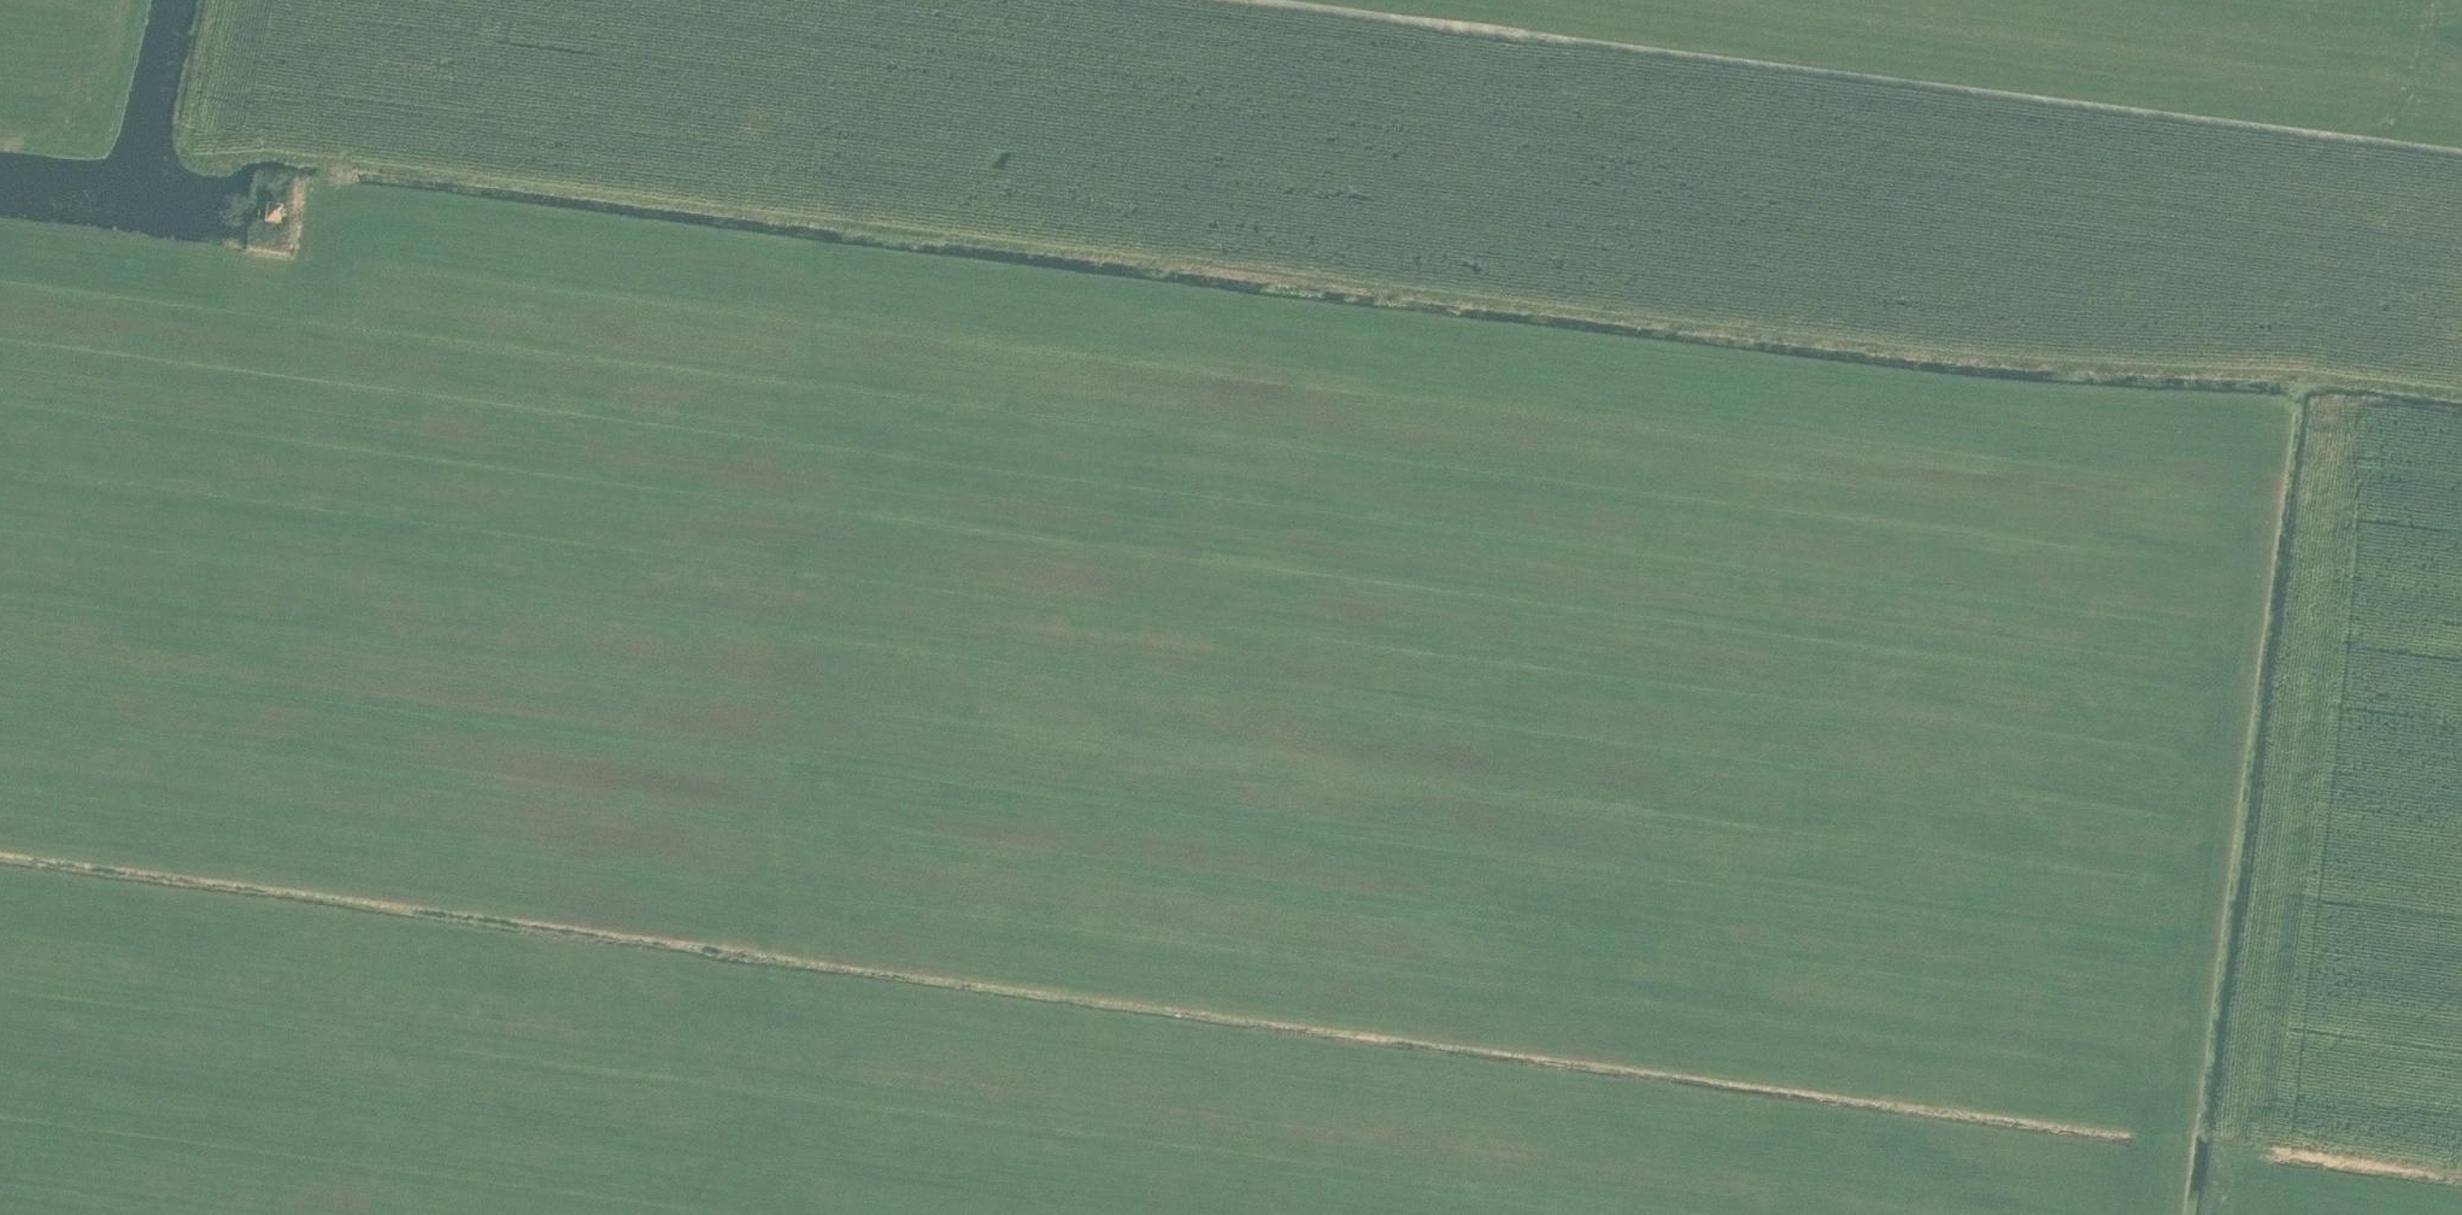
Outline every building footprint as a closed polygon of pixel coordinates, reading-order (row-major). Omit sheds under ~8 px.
[(266,221),(278,222),(280,208),(268,206),(266,221)]
